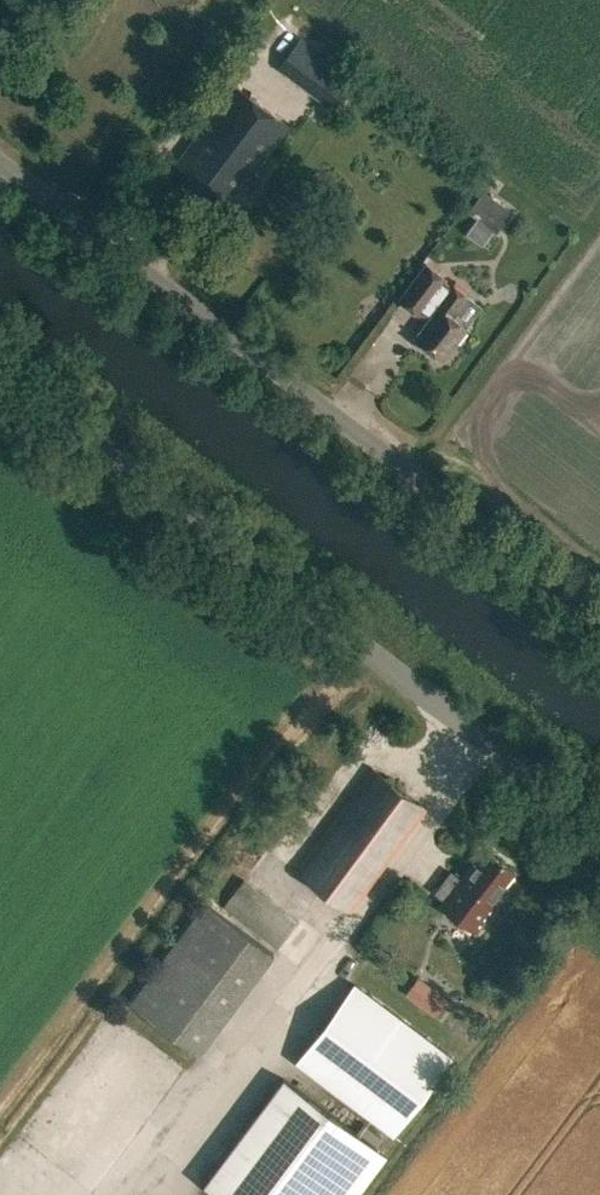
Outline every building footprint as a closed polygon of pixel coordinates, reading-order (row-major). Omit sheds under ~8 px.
[(320,95),(336,107),(353,84),(337,71),(320,95)] [(235,85),(175,164),(189,174),(180,185),(213,211),(227,193),(230,196),(239,184),(241,186),(271,146),(285,156),(301,135),(235,85)] [(485,191),(468,213),(496,234),(513,212),(485,191)] [(412,339),(440,361),(465,328),(451,317),(467,297),(450,284),(448,287),(442,282),(444,280),(425,265),(398,301),(417,315),(419,312),(428,319),(412,339)] [(372,768),(296,871),(351,911),(427,808),(372,768)] [(455,918),(475,933),(495,907),(489,902),(514,871),(487,850),(476,865),(473,862),(460,880),(450,873),(435,893),(460,912),(455,918)] [(202,900),(126,1001),(196,1054),(273,954),(233,924),(240,914),(277,942),(297,916),(243,874),(216,910),(202,900)] [(294,1062),(392,1135),(452,1056),(354,982),(294,1062)] [(212,1194),(355,1194),(385,1154),(280,1077),(200,1186),(212,1194)]
